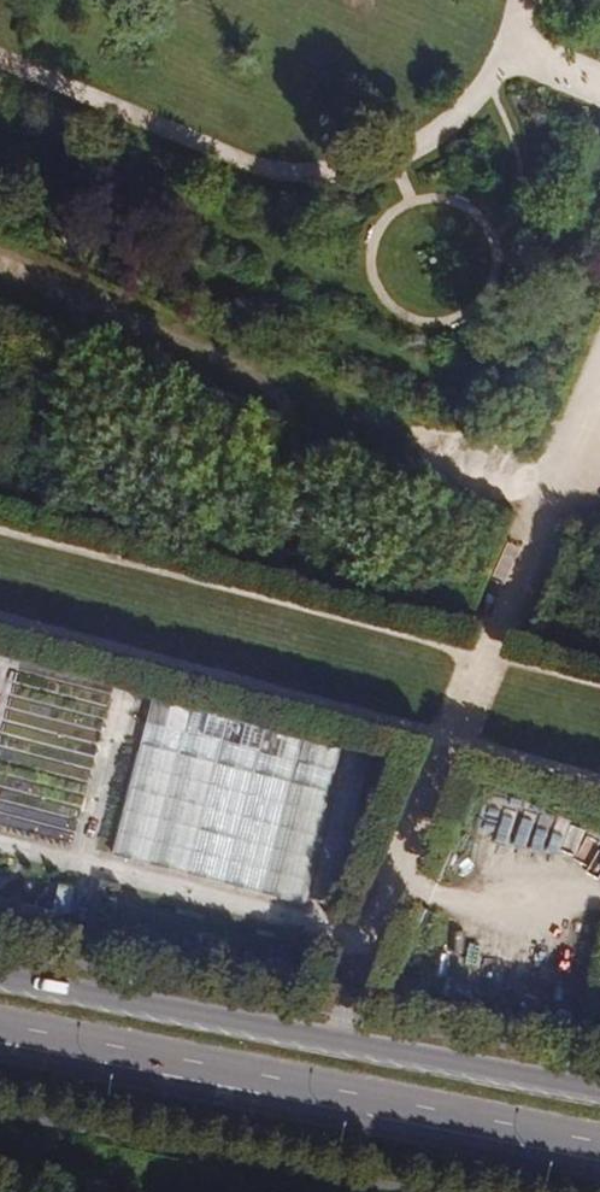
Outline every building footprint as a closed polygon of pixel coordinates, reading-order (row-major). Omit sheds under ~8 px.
[(345,749),(153,698),(112,854),(304,905),(345,749)]
